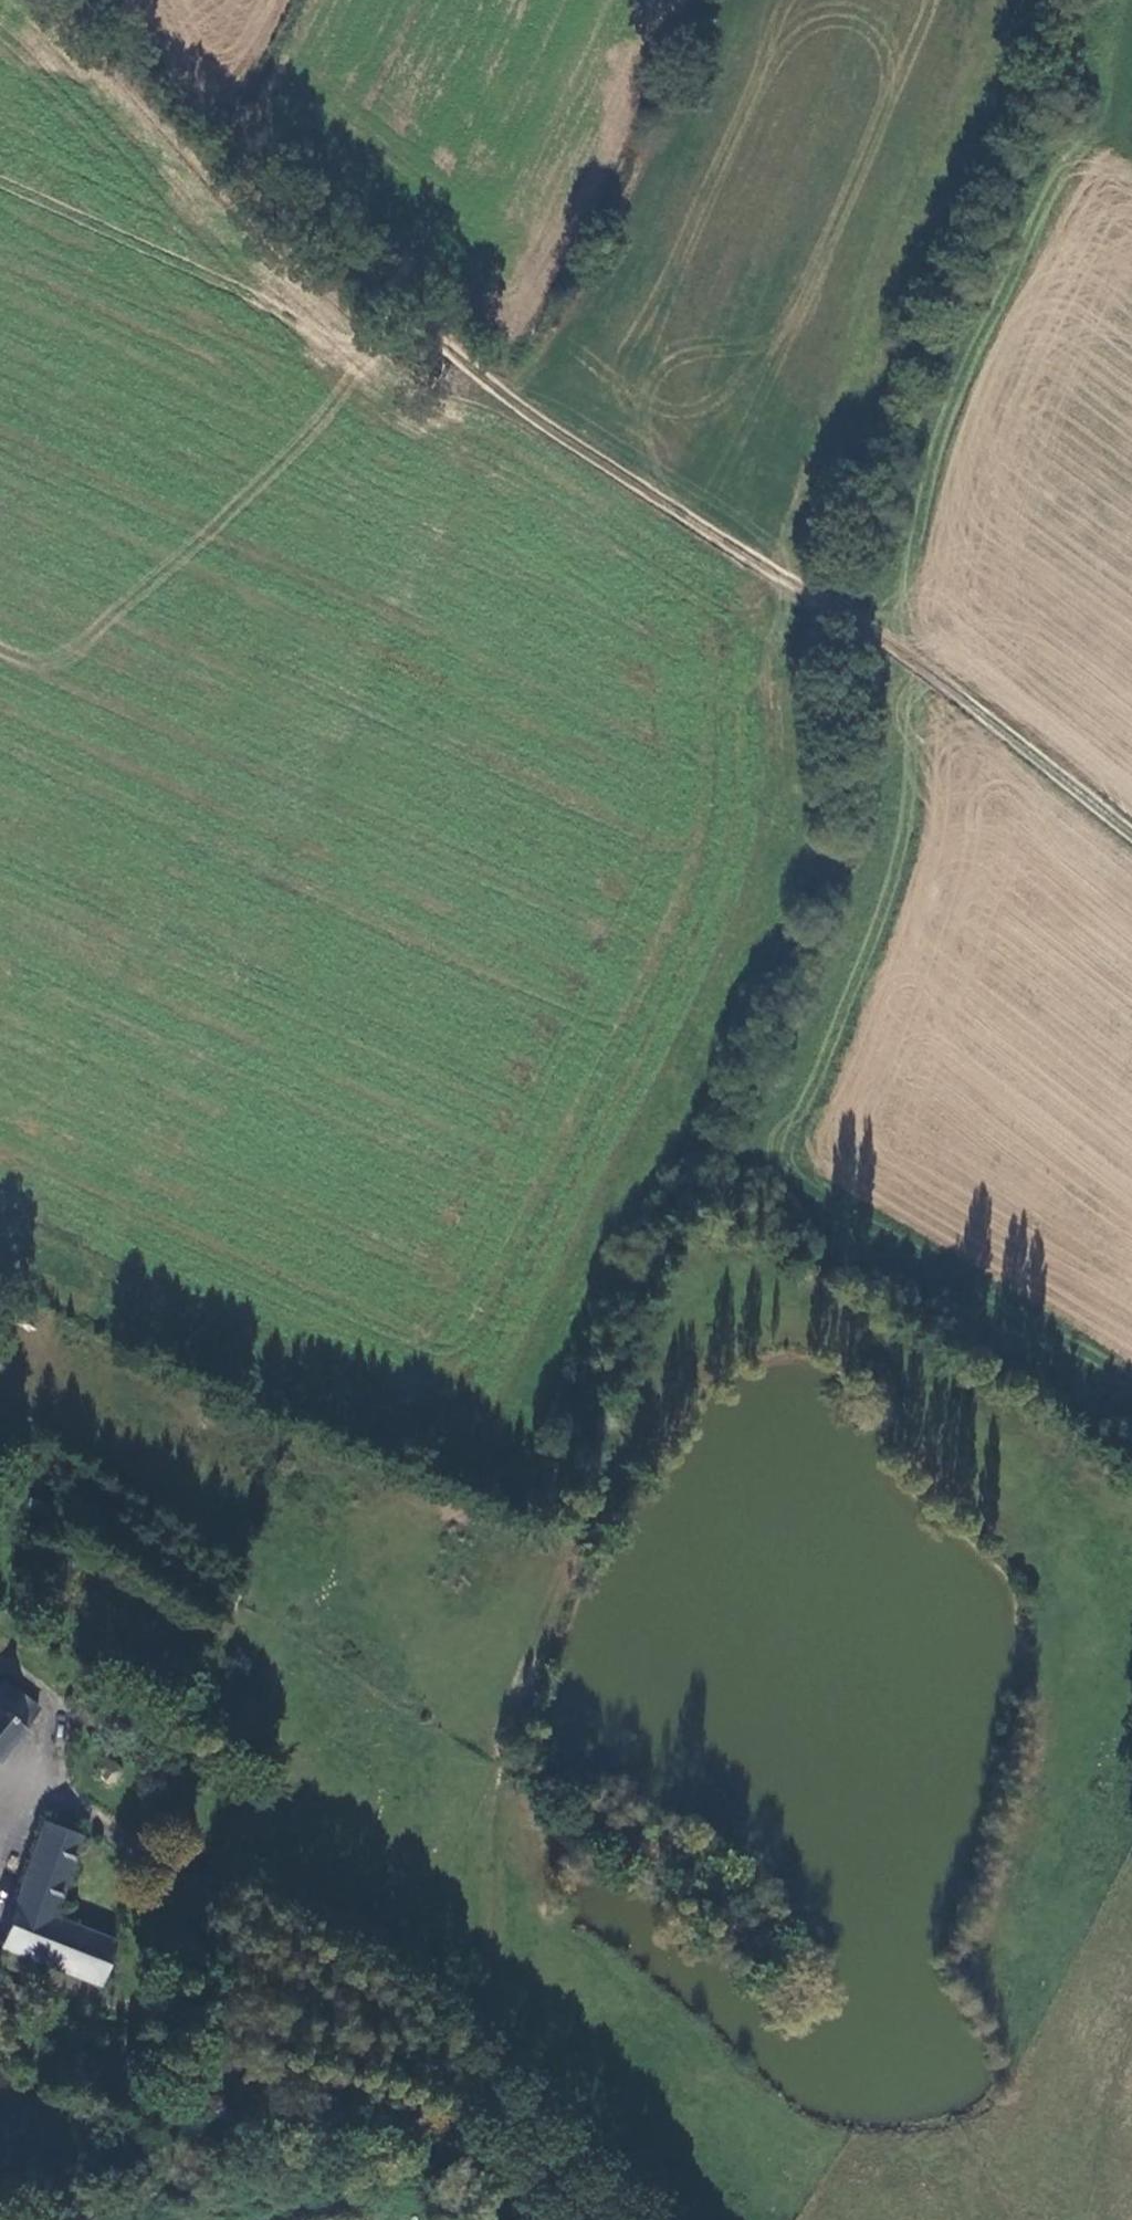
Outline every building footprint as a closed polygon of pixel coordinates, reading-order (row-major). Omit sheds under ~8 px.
[(43,1706),(2,1676),(0,1678),(0,1761),(43,1706)] [(104,1766),(101,1769),(100,1774),(100,1778),(101,1782),(104,1786),(108,1788),(113,1788),(117,1787),(121,1784),(123,1780),(124,1776),(123,1771),(121,1767),(117,1765),(113,1763),(108,1764),(104,1766)] [(100,1983),(115,1940),(53,1917),(81,1833),(41,1817),(0,1938),(0,1946),(100,1983)]
